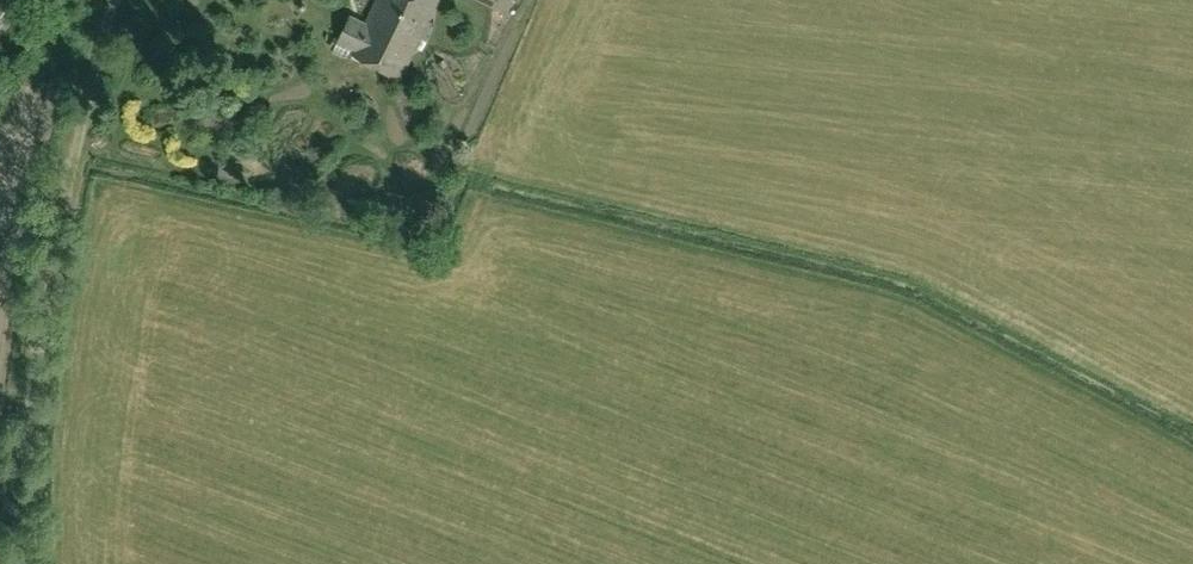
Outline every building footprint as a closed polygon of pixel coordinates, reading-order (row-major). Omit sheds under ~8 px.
[(420,39),(426,42),(435,24),(428,21),(439,0),(378,0),(363,30),(347,23),(339,40),(355,48),(352,54),(401,78),(420,39)] [(506,13),(513,0),(477,0),(506,13)]
